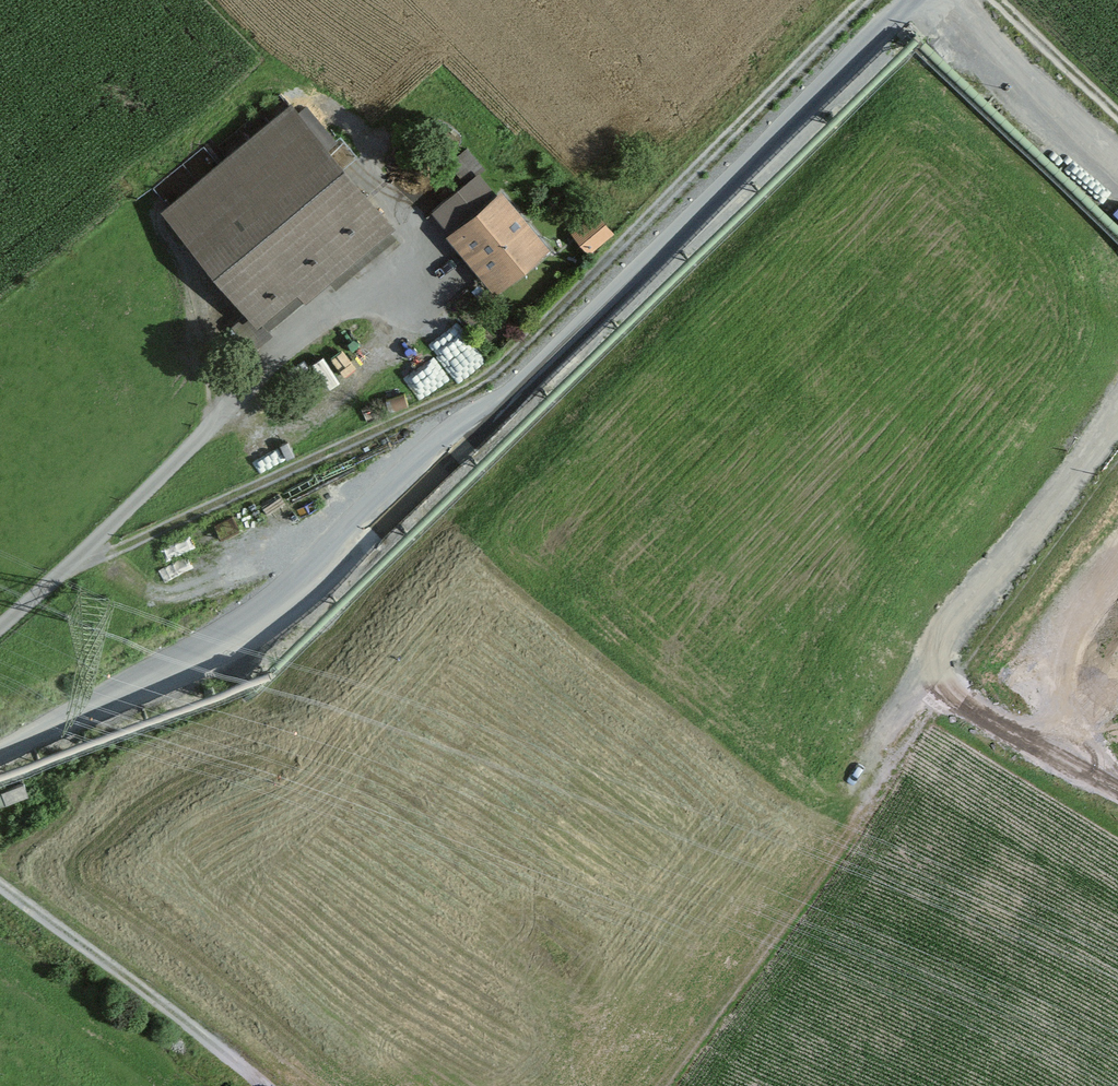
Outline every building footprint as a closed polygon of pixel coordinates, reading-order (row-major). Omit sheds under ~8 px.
[(396,223),(329,144),(338,137),(307,100),(298,107),(290,98),(159,208),(257,324),(262,319),(274,333),(333,282),(343,294),(401,245),(388,229),(396,223)] [(551,244),(501,185),(495,190),(480,172),(485,168),(467,145),(447,161),(464,182),(431,209),(448,229),(445,232),(494,291),(551,244)] [(573,229),(592,251),(616,229),(597,207),(573,229)] [(418,399),(450,380),(433,351),(401,371),(418,399)]
